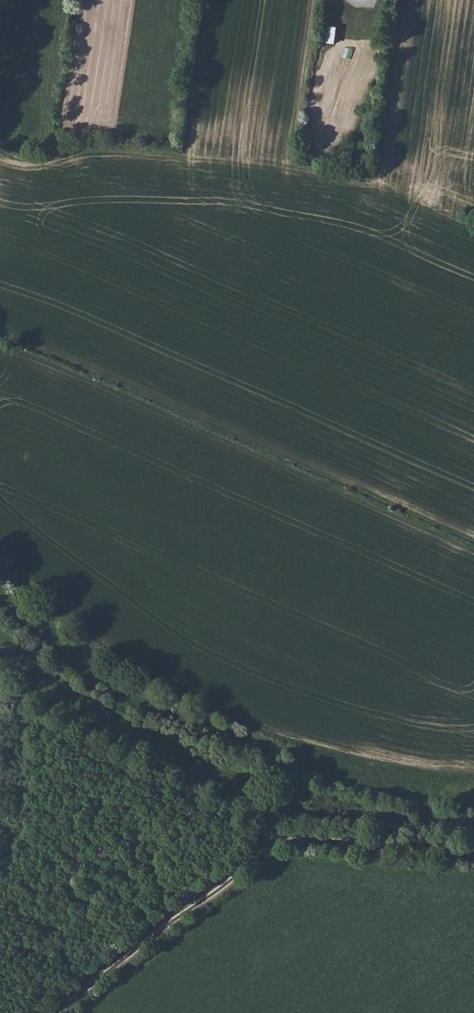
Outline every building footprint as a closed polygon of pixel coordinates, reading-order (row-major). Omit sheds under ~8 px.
[(327,25),(325,42),(335,43),(337,26),(327,25)]
